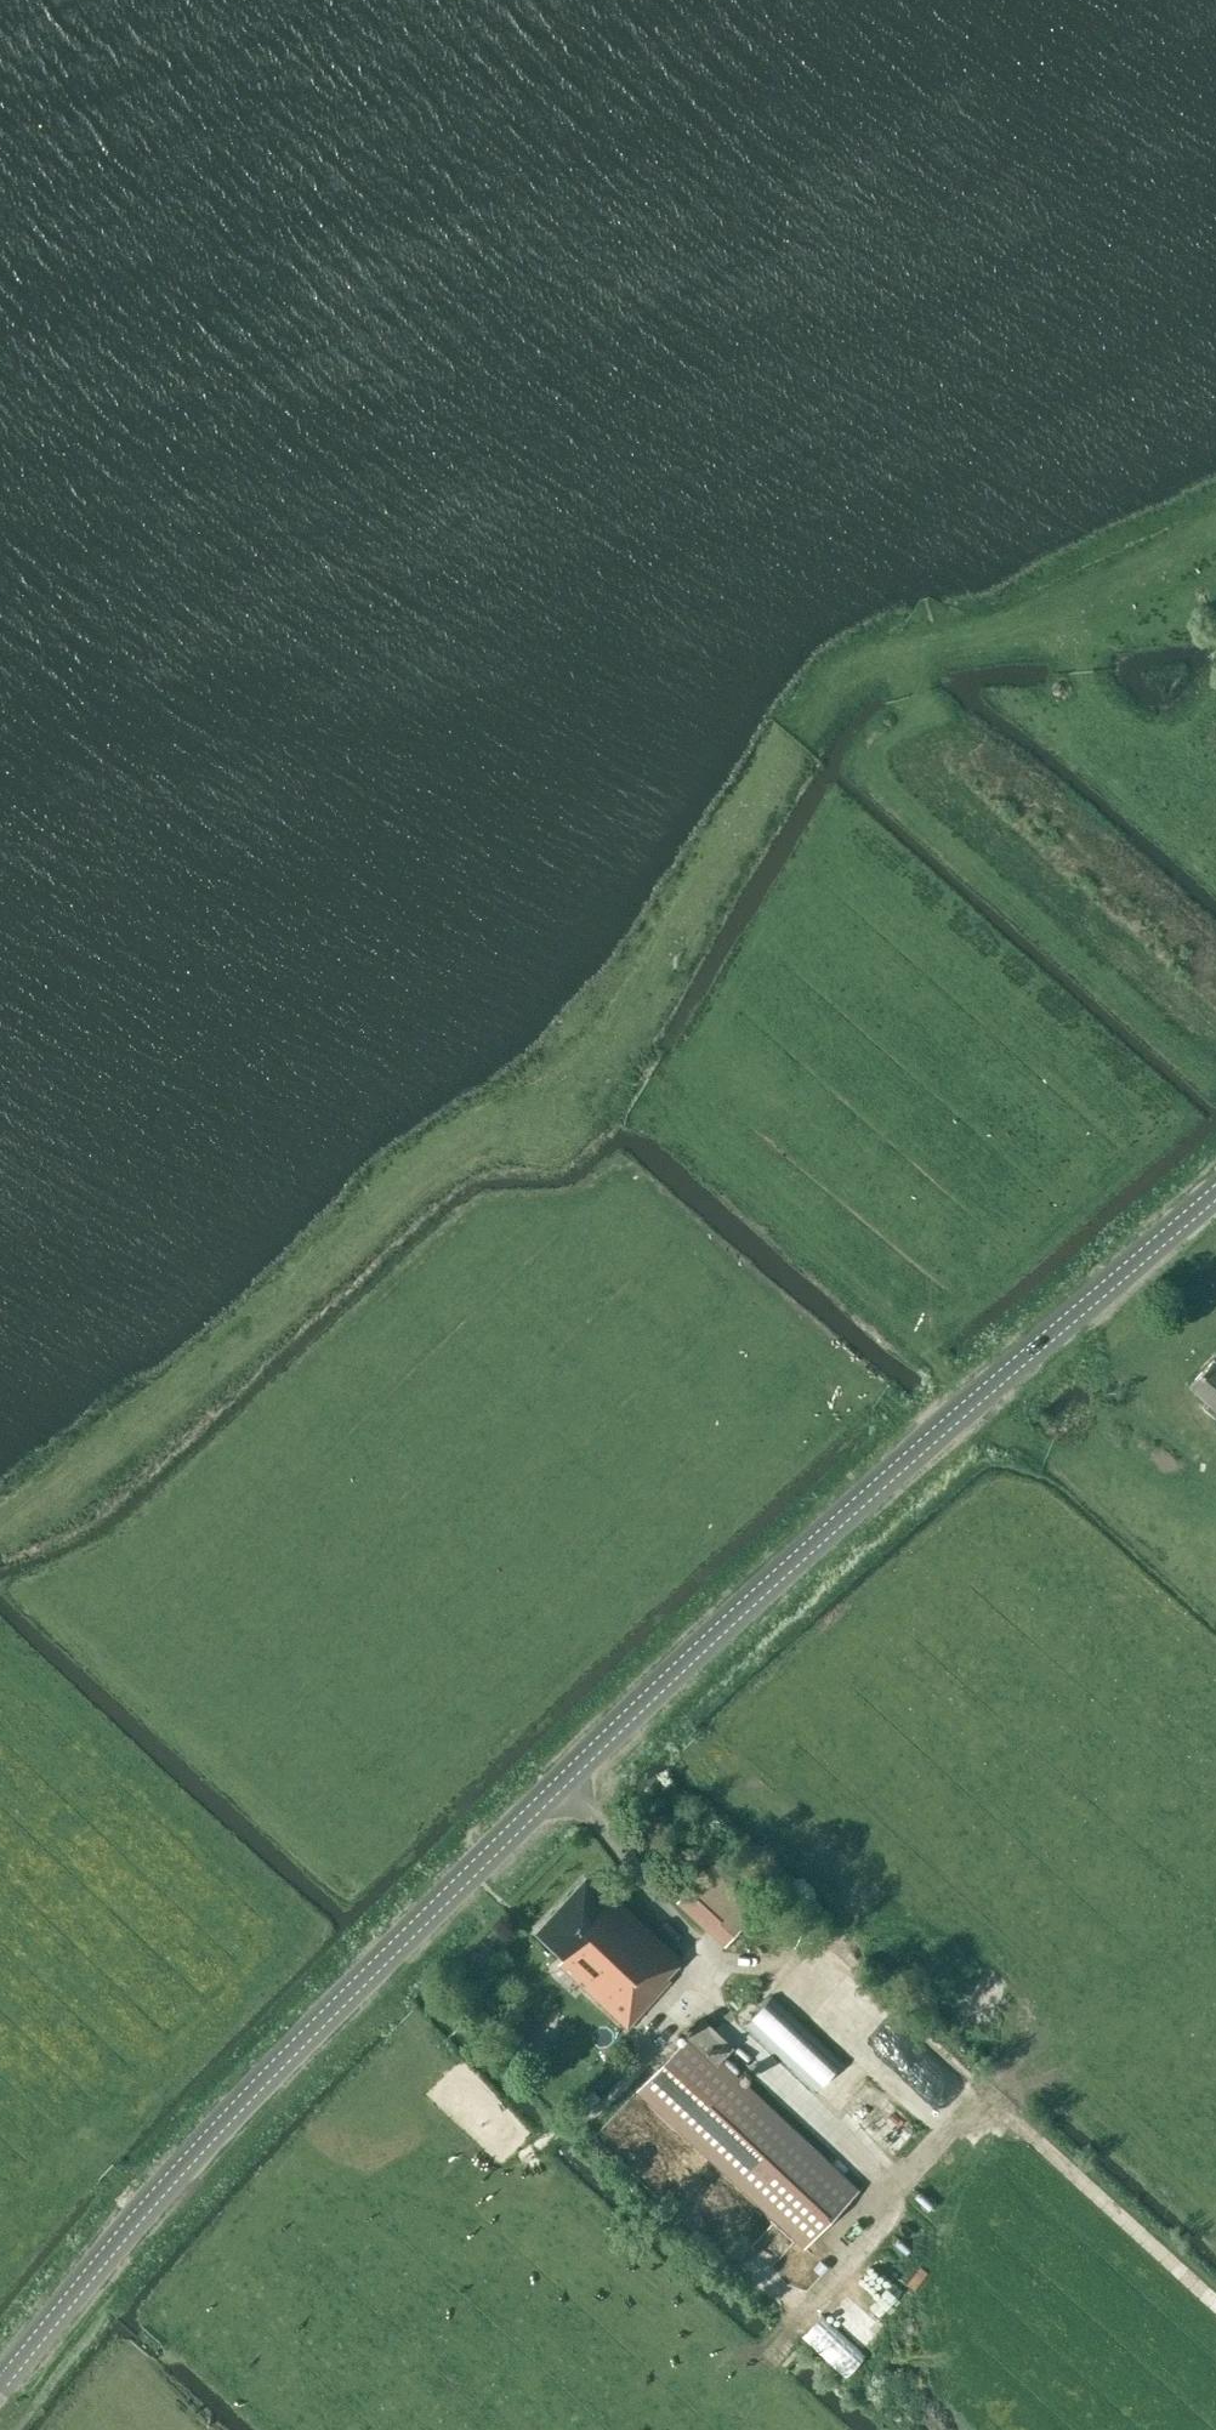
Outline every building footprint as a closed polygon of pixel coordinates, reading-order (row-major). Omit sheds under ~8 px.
[(1214,1358),(1191,1383),(1215,1405),(1215,1359),(1214,1358)] [(711,1864),(678,1899),(725,1942),(758,1907),(711,1864)] [(623,1905),(624,1904),(613,1893),(609,1898),(586,1877),(535,1931),(564,1957),(559,1962),(628,2026),(671,1979),(667,1976),(682,1960),(623,1905)] [(863,2084),(905,2023),(884,2009),(842,2070),(863,2084)] [(720,2061),(733,2046),(704,2019),(638,2089),(806,2246),(858,2191),(813,2148),(720,2061)] [(625,2074),(604,2081),(612,2101),(633,2093),(625,2074)] [(884,2141),(887,2153),(907,2147),(903,2135),(884,2141)] [(772,2260),(793,2238),(773,2220),(752,2242),(772,2260)]
